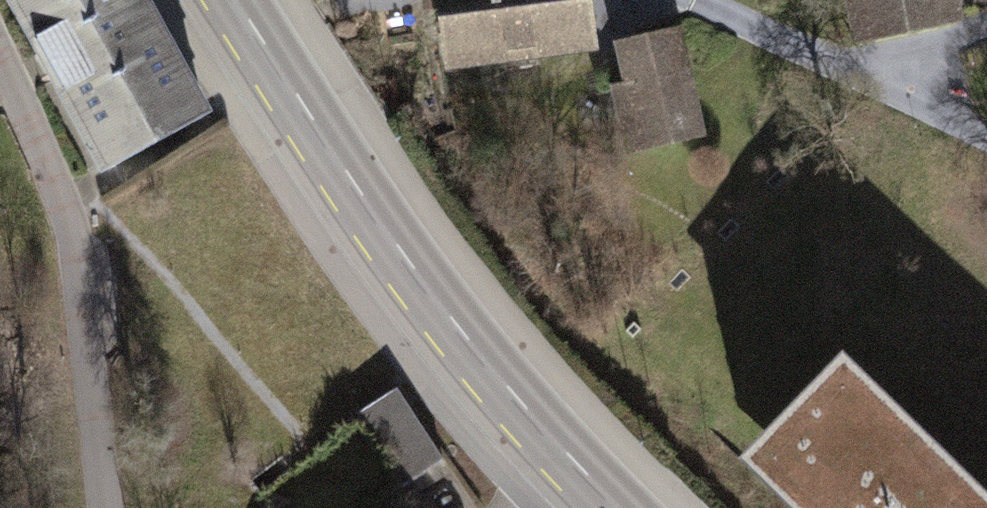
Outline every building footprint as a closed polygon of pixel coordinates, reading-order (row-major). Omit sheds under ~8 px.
[(232,132),(160,0),(17,0),(122,192),(232,132)] [(443,64),(616,48),(612,0),(364,0),(365,9),(437,2),(443,64)] [(857,41),(956,23),(952,0),(850,0),(857,41)] [(722,138),(703,36),(626,50),(632,84),(623,86),(636,155),(722,138)] [(407,484),(448,454),(398,386),(357,416),(407,484)]
